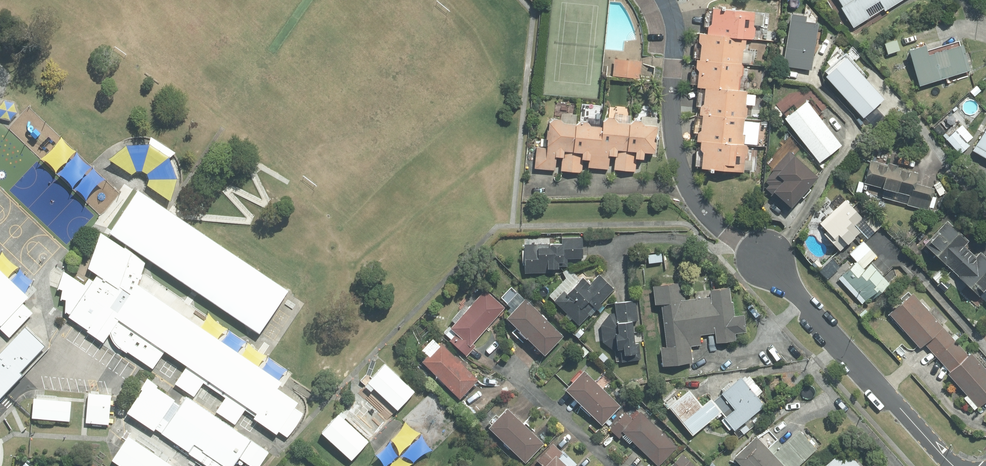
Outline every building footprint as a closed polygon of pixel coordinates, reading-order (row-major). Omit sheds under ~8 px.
[(850,30),(901,0),(832,0),(850,30)] [(753,12),(707,9),(706,36),(694,35),(689,89),(700,90),(696,133),(692,132),(691,151),(697,151),(696,170),(743,174),(746,146),(741,146),(746,91),(738,92),(742,40),(752,41),(753,12)] [(801,17),(785,15),(780,68),(808,72),(813,25),(800,23),(801,17)] [(966,72),(956,42),(922,53),(920,47),(903,53),(915,89),(966,72)] [(881,100),(840,59),(818,78),(859,119),(881,100)] [(639,63),(611,60),(609,80),(637,83),(639,63)] [(7,100),(0,106),(3,117),(13,119),(19,111),(17,101),(7,100)] [(839,146),(802,102),(779,120),(816,165),(839,146)] [(653,155),(655,119),(639,117),(639,126),(636,123),(628,123),(624,125),(612,124),(610,120),(602,120),(597,124),(597,128),(586,128),(583,124),(576,123),(572,126),(561,125),(558,121),(547,121),(542,125),(541,148),(533,148),(532,170),(552,172),(553,160),(559,160),(558,172),(579,174),(580,162),(585,163),(585,168),(606,171),(606,157),(612,159),(611,171),(633,173),(634,161),(638,161),(638,154),(653,155)] [(984,120),(965,150),(985,162),(985,122),(984,120)] [(130,143),(113,156),(134,173),(139,168),(145,168),(149,171),(152,176),(150,182),(174,196),(181,175),(174,155),(154,141),(130,143)] [(815,178),(786,152),(767,170),(769,172),(760,183),(765,187),(761,190),(785,210),(815,178)] [(915,173),(867,161),(860,185),(882,191),(880,200),(928,212),(933,189),(912,185),(915,173)] [(858,217),(843,200),(810,232),(833,256),(857,233),(849,226),(858,217)] [(878,226),(866,214),(853,226),(865,239),(878,226)] [(944,221),(920,247),(976,299),(985,288),(985,260),(978,253),(972,258),(961,247),(966,242),(944,221)] [(128,350),(129,349),(155,366),(167,348),(189,363),(208,376),(230,391),(250,404),(247,408),(257,414),(256,416),(280,432),(302,400),(280,385),(284,379),(140,281),(147,260),(104,229),(91,265),(100,271),(95,278),(91,275),(86,282),(67,268),(61,286),(66,287),(64,296),(69,297),(68,310),(72,312),(70,315),(106,339),(112,331),(113,335),(114,338),(116,341),(118,344),(121,346),(122,346),(128,350)] [(564,243),(525,243),(525,271),(563,271),(563,259),(586,259),(586,236),(564,236),(564,243)] [(874,256),(861,242),(847,256),(853,262),(836,278),(859,304),(884,281),(867,264),(874,256)] [(4,322),(31,294),(0,265),(0,318),(4,322)] [(566,288),(556,299),(581,323),(617,287),(601,272),(593,280),(586,273),(569,291),(566,288)] [(685,279),(656,283),(658,302),(664,301),(669,344),(663,345),(665,364),(694,360),(693,344),(703,343),(702,333),(717,331),(718,341),(738,339),(737,332),(748,330),(746,313),(736,315),(732,284),(712,287),(713,294),(687,297),(685,279)] [(506,307),(486,289),(453,325),(454,326),(447,334),(469,353),(475,346),(472,344),(506,307)] [(884,315),(917,349),(922,344),(947,372),(943,376),(975,409),(985,398),(985,375),(908,293),(884,315)] [(566,334),(527,296),(510,314),(548,351),(566,334)] [(638,298),(617,300),(618,311),(611,312),(603,323),(605,342),(615,349),(623,348),(624,360),(644,358),(638,298)] [(27,324),(0,353),(0,392),(3,395),(6,392),(26,371),(24,369),(48,344),(27,324)] [(481,376),(443,340),(425,358),(463,395),(481,376)] [(387,361),(371,379),(400,407),(417,389),(387,361)] [(208,376),(189,363),(177,381),(196,394),(208,376)] [(587,367),(568,385),(604,422),(623,404),(587,367)] [(767,404),(743,375),(724,391),(738,408),(728,416),(727,415),(722,418),(731,429),(734,426),(736,429),(767,404)] [(150,379),(129,409),(156,428),(177,397),(150,379)] [(724,409),(714,396),(705,403),(692,386),(672,402),(696,432),(724,409)] [(114,393),(90,391),(88,420),(111,422),(114,393)] [(250,404),(230,391),(218,409),(238,422),(247,408),(250,404)] [(163,431),(191,450),(197,442),(206,448),(205,450),(229,465),(234,465),(241,456),(252,439),(253,437),(188,394),(163,431)] [(74,399),(35,396),(34,416),(72,419),(74,399)] [(547,441),(511,404),(492,423),(528,459),(547,441)] [(679,446),(643,409),(634,417),(627,411),(611,427),(621,437),(626,431),(659,465),(679,446)] [(371,439),(341,411),(324,429),(354,457),(371,439)] [(738,452),(750,465),(798,465),(818,447),(801,428),(777,451),(771,444),(780,437),(771,427),(762,433),(760,431),(738,452)] [(115,459),(126,465),(180,465),(132,434),(115,459)] [(252,439),(241,456),(255,465),(260,465),(270,451),(252,439)] [(551,445),(538,457),(546,465),(545,465),(571,465),(561,456),(564,452),(554,442),(551,445)] [(828,462),(831,465),(864,465),(847,446),(828,462)] [(693,459),(692,459),(684,452),(669,465),(700,465),(693,459)]
